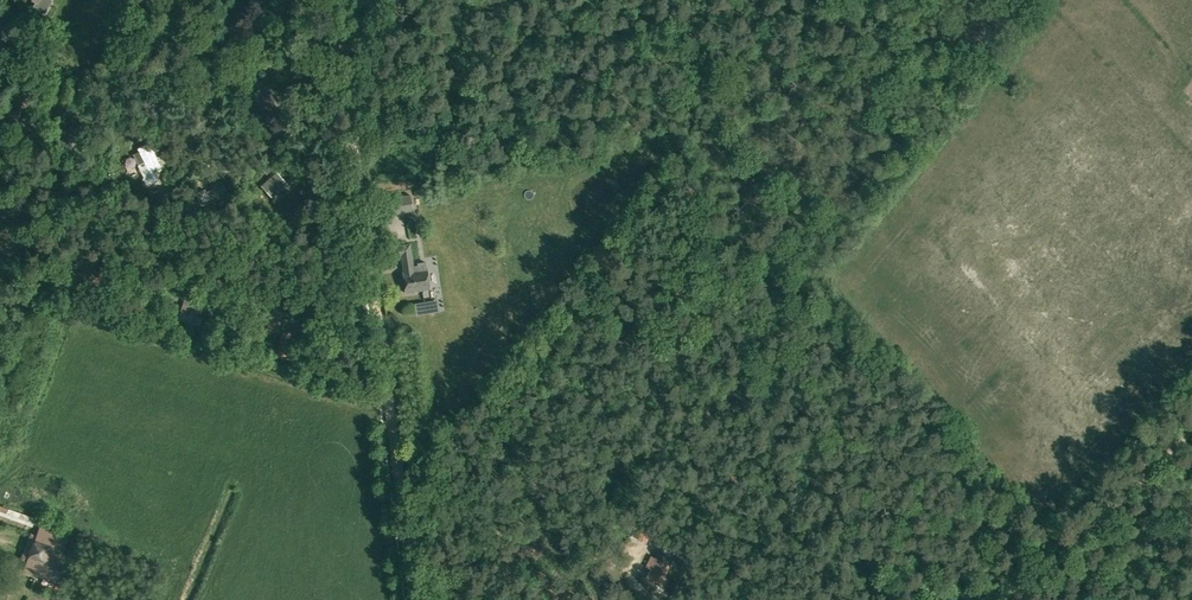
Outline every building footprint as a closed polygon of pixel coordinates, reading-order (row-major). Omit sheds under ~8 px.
[(270,104),(272,108),(280,103),(269,85),(261,91),(260,88),(251,94),(256,101),(260,98),(265,107),(270,104)] [(16,97),(13,106),(20,108),(23,99),(16,97)] [(10,119),(17,120),(19,113),(12,112),(10,119)] [(142,176),(145,184),(157,179),(153,170),(161,166),(150,143),(138,148),(144,163),(138,166),(143,176),(142,176)] [(266,162),(260,167),(266,174),(272,169),(266,162)] [(264,183),(274,194),(282,187),(287,192),(297,183),(291,177),(286,182),(277,172),(264,183)] [(412,198),(386,200),(388,217),(414,214),(412,198)] [(402,272),(405,293),(430,289),(427,270),(426,270),(425,262),(417,263),(418,265),(413,266),(410,243),(392,246),(394,257),(401,256),(403,272),(402,272)] [(170,293),(168,299),(176,301),(178,295),(170,293)] [(181,310),(201,317),(205,302),(185,296),(181,310)] [(424,301),(416,302),(417,313),(426,312),(424,301)] [(295,341),(270,334),(268,342),(275,343),(272,353),(290,358),(295,341)] [(37,517),(10,507),(9,511),(0,507),(0,520),(15,526),(18,519),(34,525),(37,517)] [(23,570),(53,581),(69,537),(40,526),(23,570)] [(637,539),(646,543),(652,529),(643,526),(637,539)] [(645,578),(660,586),(670,565),(669,564),(672,558),(659,552),(656,558),(651,555),(645,566),(649,568),(645,578)] [(603,561),(610,569),(617,563),(610,555),(603,561)]
